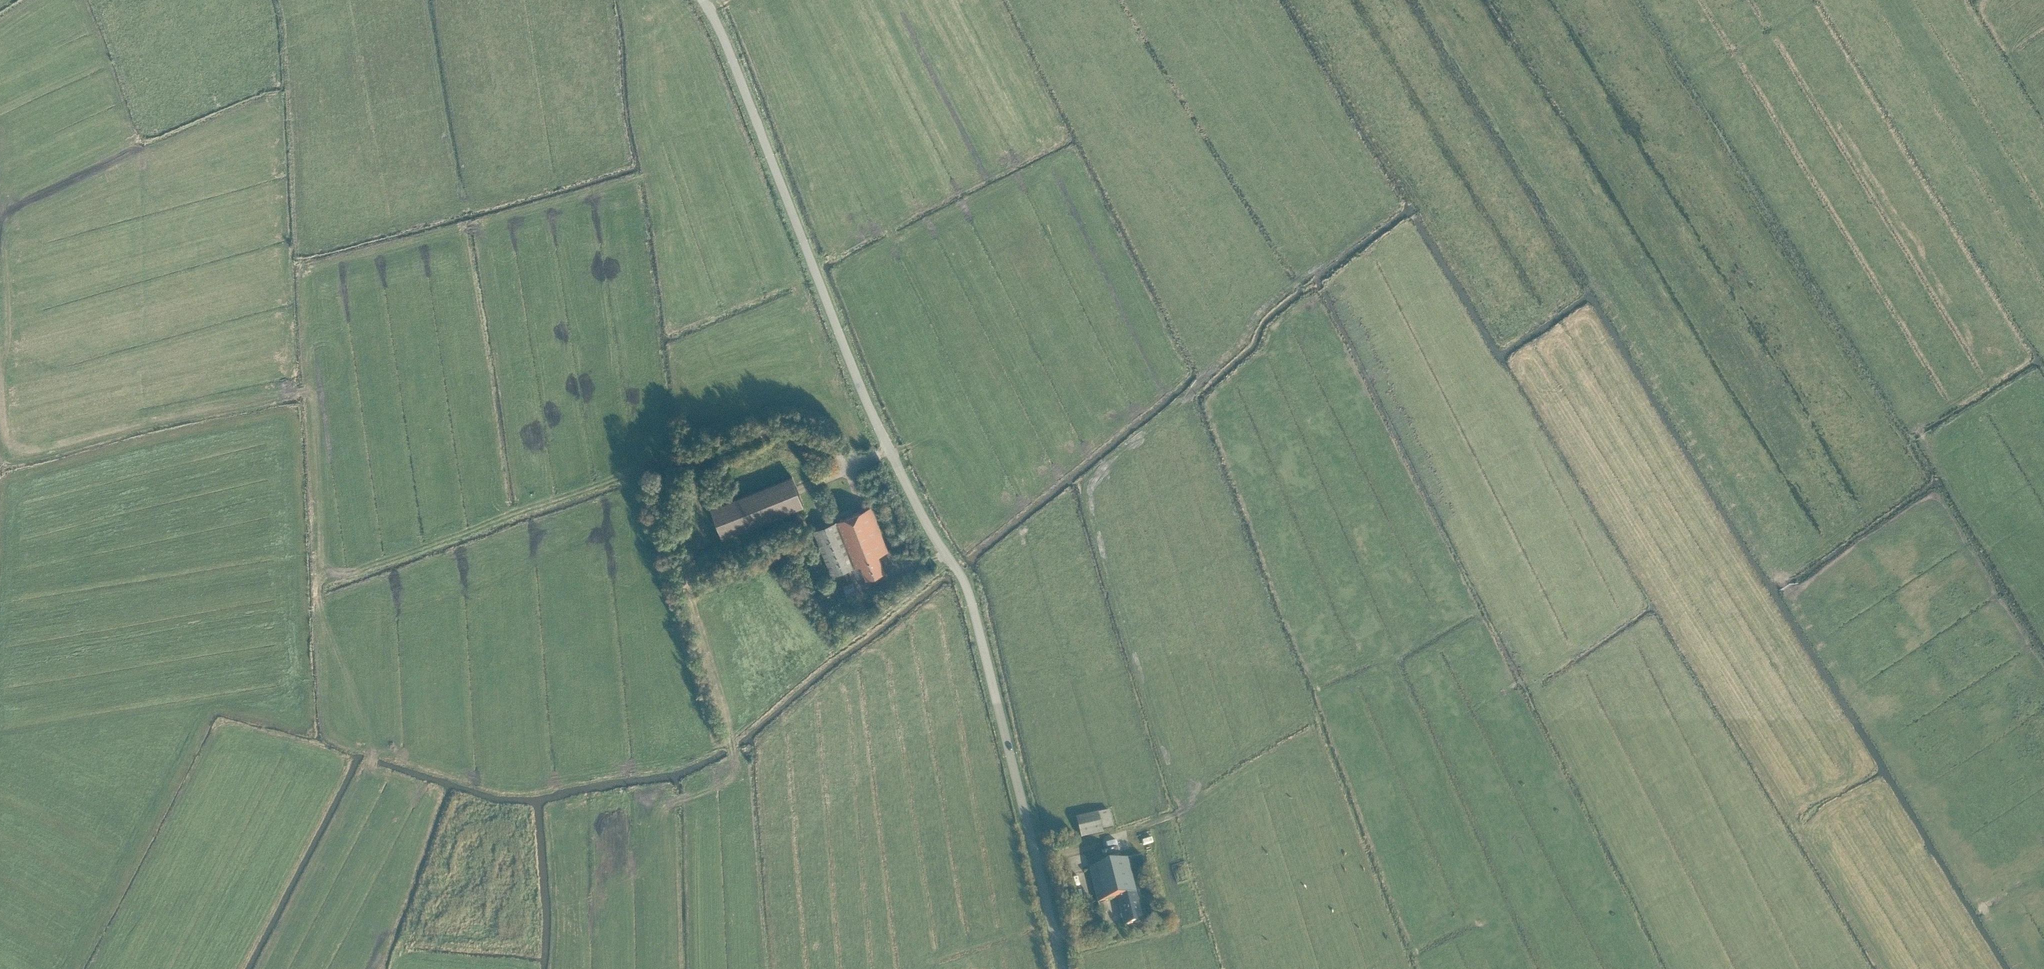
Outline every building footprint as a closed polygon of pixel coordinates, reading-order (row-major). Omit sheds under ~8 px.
[(788,474),(705,506),(717,538),(800,506),(788,474)] [(872,507),(811,530),(828,574),(853,564),(858,578),(879,570),(873,554),(888,548),(872,507)] [(1111,812),(1077,819),(1081,839),(1105,834),(1104,830),(1115,828),(1111,812)] [(1144,854),(1089,868),(1098,903),(1118,898),(1137,893),(1131,872),(1148,868),(1144,854)] [(1145,924),(1137,893),(1118,898),(1126,929),(1145,924)]
